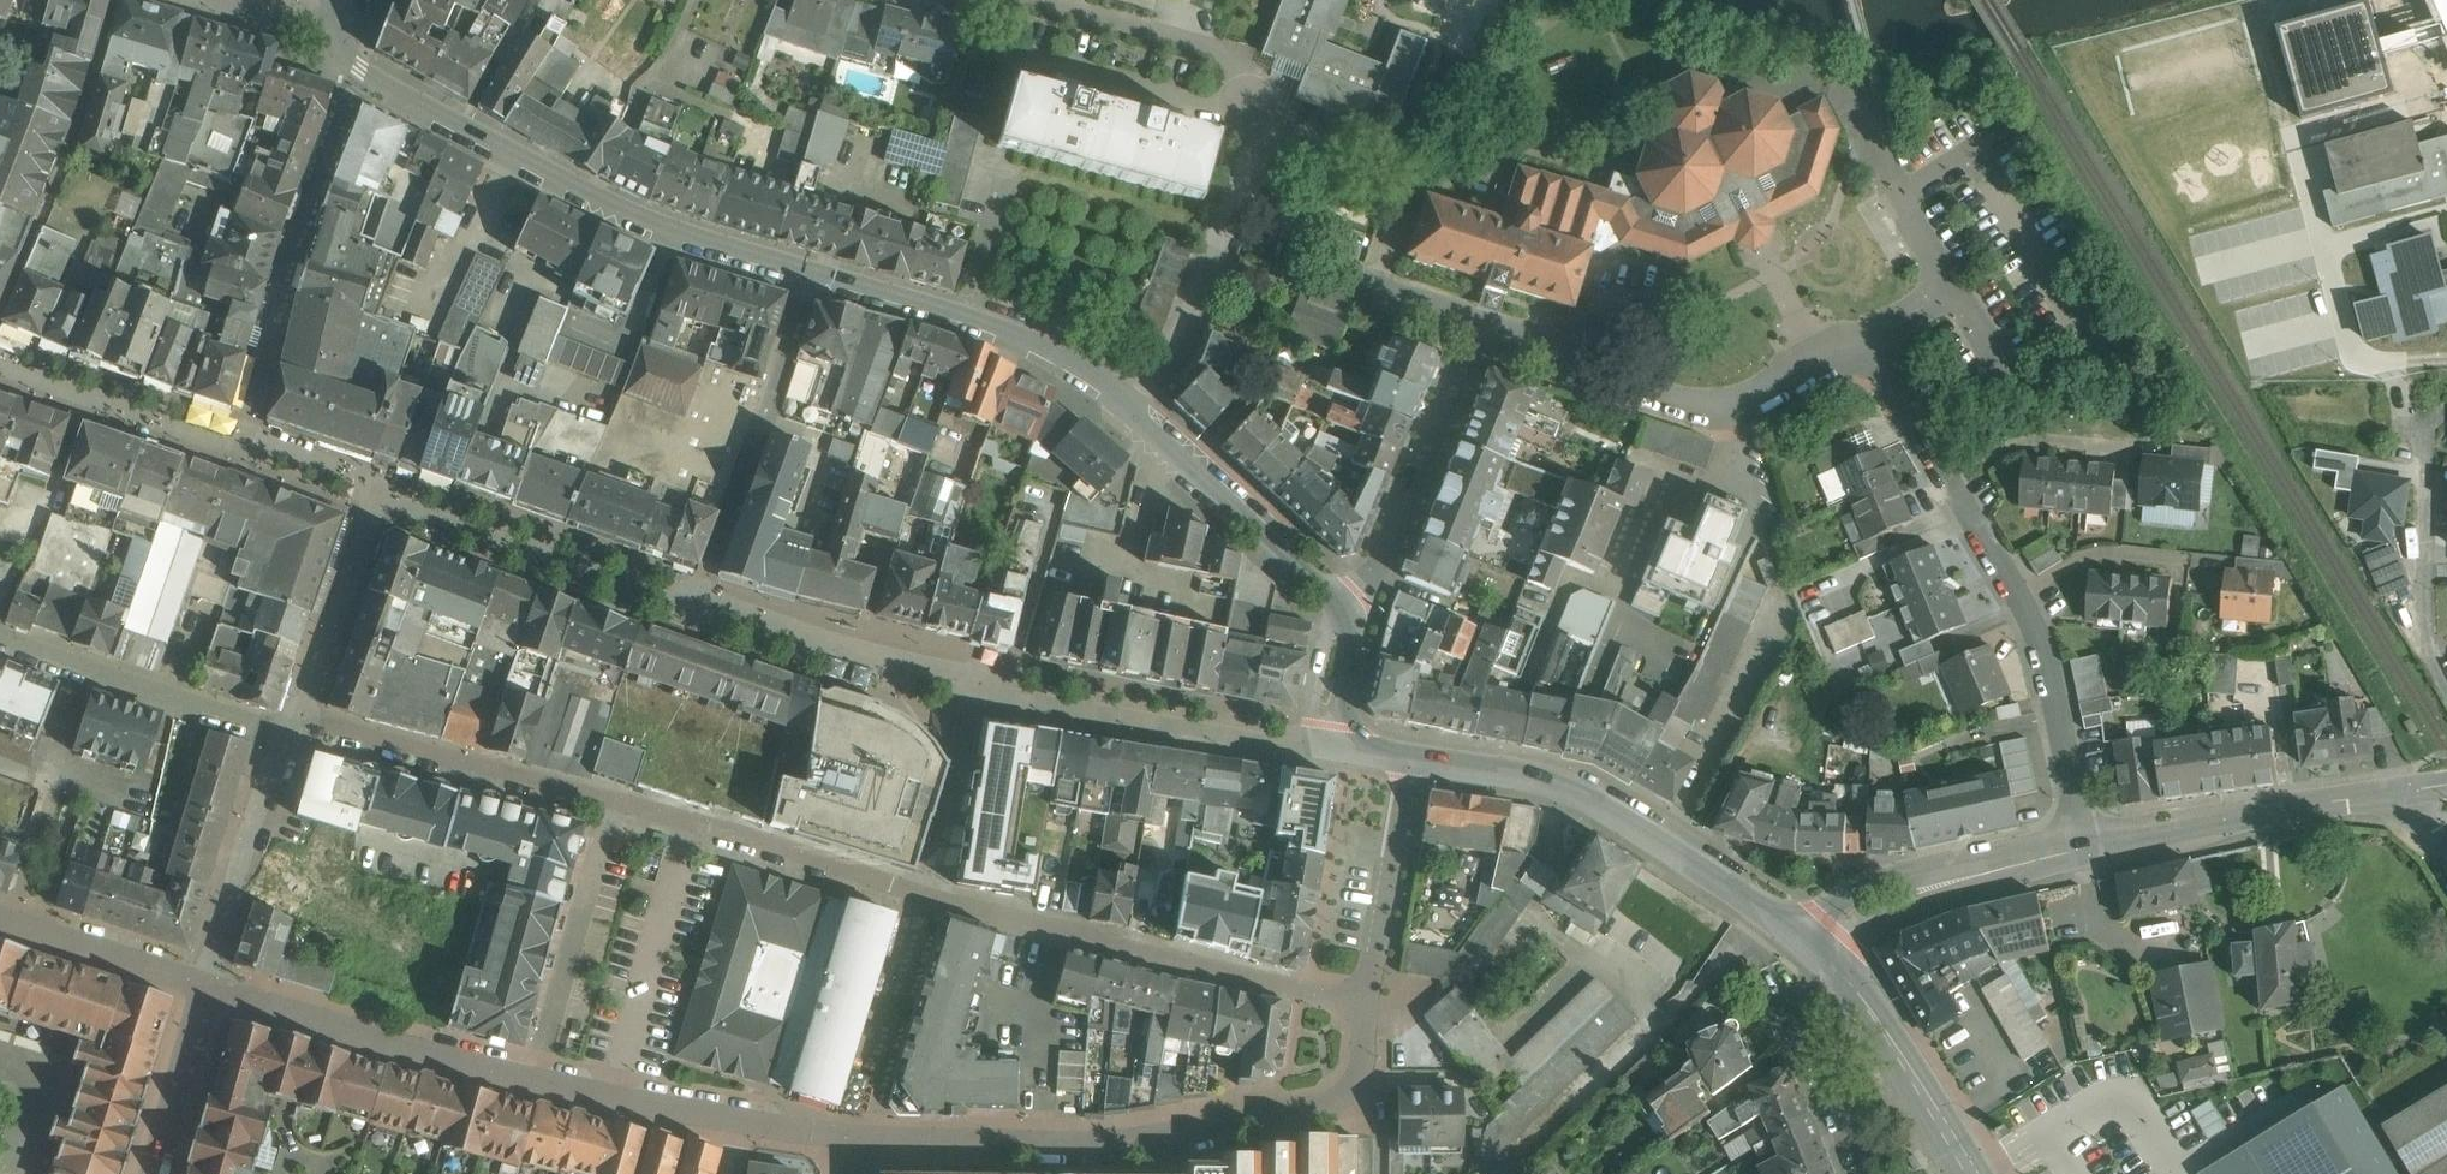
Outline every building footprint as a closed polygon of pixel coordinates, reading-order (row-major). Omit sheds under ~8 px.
[(7,21),(9,14),(42,26),(49,0),(0,0),(0,19),(7,21)] [(42,26),(65,32),(65,31),(68,22),(74,0),(49,0),(42,26)] [(68,22),(65,31),(71,32),(67,46),(65,55),(90,62),(107,0),(74,0),(68,22)] [(147,5),(133,0),(122,0),(100,79),(125,87),(132,64),(147,5)] [(392,8),(444,32),(453,4),(444,0),(394,0),(392,8)] [(453,4),(463,8),(479,16),(482,11),(488,0),(454,0),(453,4)] [(482,11),(493,17),(509,28),(513,20),(526,0),(488,0),(482,11)] [(560,0),(541,0),(536,9),(552,16),(561,22),(571,6),(560,0)] [(794,5),(792,4),(788,14),(786,19),(788,20),(780,42),(836,61),(837,57),(842,43),(823,36),(824,32),(837,0),(795,0),(794,5)] [(843,0),(837,0),(824,32),(823,36),(842,43),(843,43),(847,30),(856,5),(843,0)] [(1262,53),(1306,70),(1295,98),(1369,127),(1380,98),(1375,96),(1385,67),(1324,44),(1327,36),(1333,38),(1347,0),(1282,0),(1262,53)] [(1437,24),(1445,0),(1444,0),(1414,0),(1409,14),(1437,24)] [(147,5),(132,64),(159,70),(157,79),(156,81),(175,89),(180,70),(193,19),(179,16),(180,15),(147,5)] [(884,12),(856,5),(847,30),(843,43),(842,43),(837,57),(872,66),(876,51),(924,64),(920,78),(931,84),(945,84),(948,70),(951,71),(954,59),(955,59),(956,55),(955,55),(961,29),(937,23),(937,20),(936,17),(934,14),(932,14),(930,13),(928,14),(926,14),(924,17),(923,19),(885,9),(884,12)] [(444,32),(392,8),(377,50),(426,78),(449,35),(444,32)] [(479,16),(463,8),(455,24),(464,28),(471,32),(480,17),(479,16)] [(788,14),(773,8),(762,35),(780,42),(788,20),(786,19),(788,14)] [(552,16),(538,41),(551,50),(552,49),(566,25),(561,22),(552,16)] [(475,48),(470,45),(471,44),(463,40),(460,38),(450,33),(449,35),(426,78),(425,80),(444,89),(467,102),(491,57),(509,28),(493,17),(475,48)] [(197,83),(195,83),(183,120),(202,125),(208,108),(218,79),(231,30),(193,19),(180,70),(199,75),(197,83)] [(471,32),(464,28),(460,38),(463,40),(464,38),(468,38),(471,32)] [(231,30),(218,79),(208,108),(236,116),(237,115),(245,83),(251,84),(252,81),(258,83),(262,68),(269,69),(271,66),(280,36),(264,32),(263,38),(231,30)] [(522,32),(477,107),(505,123),(528,85),(529,85),(551,50),(538,41),(522,32)] [(67,46),(54,43),(52,50),(65,55),(67,46)] [(36,45),(35,45),(22,88),(17,104),(69,124),(82,92),(90,62),(65,55),(52,50),(42,47),(36,45)] [(551,50),(529,85),(528,85),(505,123),(573,163),(610,106),(596,97),(583,117),(558,102),(579,66),(552,49),(551,50)] [(299,74),(271,66),(262,90),(257,106),(264,108),(271,110),(273,111),(287,115),(299,74)] [(245,118),(251,102),(250,101),(254,88),(262,90),(269,69),(262,68),(258,83),(252,81),(251,84),(245,83),(237,115),(245,118)] [(334,85),(299,74),(287,115),(280,135),(297,140),(288,162),(304,170),(324,118),(334,85)] [(1775,103),(1743,93),(1725,103),(1714,84),(1687,75),(1661,88),(1653,116),(1663,135),(1644,145),(1634,177),(1642,193),(1628,200),(1605,193),(1606,192),(1584,185),(1584,186),(1562,179),(1562,180),(1540,174),(1540,175),(1518,168),(1501,221),(1588,248),(1597,218),(1609,222),(1619,242),(1686,263),(1739,236),(1741,240),(1745,241),(1764,232),(1765,227),(1763,223),(1816,196),(1837,130),(1821,99),(1797,111),(1798,112),(1783,119),(1775,103)] [(146,102),(132,99),(122,133),(135,138),(132,148),(146,154),(156,130),(161,131),(175,89),(156,81),(157,79),(153,78),(146,102)] [(0,79),(0,100),(1,98),(17,104),(22,88),(0,79)] [(125,87),(100,79),(95,94),(79,151),(91,155),(103,160),(125,87)] [(1160,121),(1074,97),(1075,94),(1061,90),(1061,94),(1015,81),(998,146),(1202,201),(1219,137),(1174,125),(1175,121),(1161,117),(1160,121)] [(250,101),(251,102),(245,118),(254,120),(257,106),(262,90),(254,88),(250,101)] [(24,238),(43,192),(69,124),(17,104),(1,98),(0,100),(0,101),(0,227),(24,238)] [(610,106),(573,163),(611,182),(622,158),(625,150),(632,135),(626,131),(626,130),(619,125),(627,108),(614,98),(610,104),(611,105),(610,106)] [(651,98),(635,136),(632,135),(625,150),(622,158),(611,182),(650,200),(663,169),(669,149),(664,147),(676,117),(679,109),(651,98)] [(821,103),(811,99),(804,118),(815,122),(818,113),(821,103)] [(844,107),(823,100),(821,103),(818,113),(840,121),(844,107)] [(702,112),(681,104),(679,109),(676,117),(697,125),(702,112)] [(420,134),(365,106),(359,109),(333,179),(362,190),(362,189),(377,195),(389,166),(397,149),(410,156),(420,134)] [(236,116),(208,108),(202,125),(193,144),(186,163),(213,175),(230,182),(242,151),(244,146),(251,127),(254,120),(245,118),(237,115),(236,116)] [(287,115),(273,111),(267,132),(280,136),(280,135),(287,115)] [(983,118),(955,111),(950,132),(978,139),(983,118)] [(804,118),(788,112),(781,129),(784,130),(809,140),(809,139),(815,122),(804,118)] [(840,121),(818,113),(815,122),(809,139),(837,147),(846,123),(840,121)] [(744,129),(723,120),(717,132),(739,142),(744,129)] [(2325,146),(2339,193),(2325,197),(2333,227),(2446,196),(2446,137),(2418,145),(2412,122),(2325,146)] [(267,132),(251,127),(244,146),(242,151),(254,156),(257,148),(273,155),(275,150),(278,142),(280,136),(267,132)] [(161,131),(156,130),(146,154),(163,159),(164,160),(172,136),(161,132),(161,131)] [(809,140),(784,130),(776,159),(801,166),(801,165),(803,165),(805,159),(808,143),(809,140)] [(944,145),(893,130),(884,162),(936,177),(944,145)] [(978,139),(950,132),(946,146),(974,153),(978,139)] [(446,148),(420,134),(410,156),(403,172),(418,179),(425,164),(436,170),(438,166),(446,148)] [(193,144),(173,138),(174,136),(172,136),(164,160),(185,166),(186,163),(193,144)] [(837,147),(809,139),(809,140),(808,143),(805,159),(803,165),(819,170),(823,156),(833,159),(837,147)] [(688,149),(671,143),(669,149),(663,169),(650,200),(680,210),(699,161),(686,156),(688,149)] [(974,153),(946,146),(943,160),(970,167),(974,153)] [(446,148),(438,166),(436,170),(430,185),(428,190),(418,215),(415,223),(429,229),(437,209),(457,219),(481,166),(446,148)] [(79,151),(76,150),(48,216),(62,222),(91,155),(79,151)] [(285,154),(275,150),(273,155),(283,159),(285,154)] [(254,156),(242,151),(230,182),(240,187),(249,191),(251,186),(256,172),(261,159),(254,156)] [(164,160),(163,159),(150,189),(179,200),(186,182),(206,189),(213,175),(186,163),(185,166),(164,160)] [(256,172),(297,188),(302,176),(261,159),(256,172)] [(970,167),(943,160),(939,173),(967,181),(970,167)] [(728,172),(699,161),(680,210),(711,222),(728,172)] [(851,211),(801,197),(804,189),(813,191),(819,170),(803,165),(801,165),(801,166),(793,190),(776,242),(793,247),(793,246),(836,259),(851,211)] [(403,172),(389,166),(377,195),(389,200),(382,220),(375,241),(373,246),(401,256),(408,241),(409,241),(415,223),(418,215),(428,190),(430,185),(418,179),(403,172)] [(297,188),(256,172),(251,186),(292,202),(297,188)] [(793,190),(728,172),(711,222),(776,242),(793,190)] [(967,181),(939,173),(935,188),(963,196),(967,181)] [(362,190),(333,179),(332,179),(331,179),(331,180),(331,181),(325,201),(324,200),(320,214),(321,214),(311,247),(353,263),(357,264),(392,278),(399,260),(401,256),(373,246),(375,241),(362,236),(368,216),(375,195),(362,190)] [(292,202),(251,186),(249,191),(240,187),(232,198),(287,217),(292,202)] [(963,196),(935,188),(932,200),(959,209),(963,196)] [(179,200),(150,189),(142,208),(171,220),(179,200)] [(599,227),(539,196),(536,202),(514,249),(534,259),(537,253),(558,263),(555,269),(578,279),(599,227)] [(287,217),(232,198),(227,210),(280,233),(287,217)] [(1501,221),(1425,198),(1407,257),(1414,259),(1412,263),(1431,268),(1432,265),(1486,281),(1483,290),(1504,297),(1507,288),(1571,308),(1589,249),(1588,248),(1501,221)] [(227,210),(220,207),(209,240),(210,241),(210,239),(274,259),(281,234),(227,210)] [(171,220),(142,208),(134,228),(145,232),(163,239),(171,220)] [(923,230),(852,209),(852,211),(851,211),(836,259),(908,280),(923,232),(923,230)] [(381,221),(368,216),(362,236),(375,241),(381,221)] [(429,229),(415,223),(409,241),(408,241),(401,256),(399,260),(423,270),(438,233),(429,229)] [(83,244),(43,226),(2,322),(41,338),(52,313),(66,282),(75,261),(83,244)] [(0,227),(0,282),(5,284),(24,238),(0,227)] [(650,250),(599,227),(578,279),(575,287),(624,309),(650,250)] [(106,364),(163,239),(145,232),(142,240),(130,234),(111,278),(87,267),(79,287),(94,294),(90,302),(70,350),(101,363),(106,364)] [(966,244),(923,232),(908,280),(952,293),(966,244)] [(1166,237),(1131,331),(1158,341),(1193,247),(1166,237)] [(2440,276),(2429,237),(2392,247),(2393,252),(2377,256),(2388,298),(2359,305),(2369,342),(2397,334),(2399,342),(2436,332),(2434,326),(2446,323),(2446,274),(2440,276)] [(163,239),(106,364),(143,377),(168,309),(169,305),(175,288),(176,287),(182,263),(175,261),(180,246),(163,239)] [(274,259),(210,239),(210,241),(209,240),(201,265),(213,269),(264,284),(265,284),(274,259)] [(210,280),(190,273),(196,252),(180,246),(175,261),(182,263),(176,287),(175,288),(171,301),(208,313),(213,299),(234,304),(230,319),(253,326),(256,312),(257,312),(264,284),(213,269),(210,280)] [(353,263),(311,247),(308,257),(307,257),(303,271),(302,271),(297,291),(377,317),(377,316),(392,278),(357,264),(353,263)] [(504,270),(477,257),(469,272),(496,285),(504,270)] [(87,267),(75,261),(66,282),(78,288),(79,287),(87,267)] [(698,268),(676,261),(667,295),(650,343),(672,351),(684,318),(685,319),(698,268)] [(728,276),(698,268),(685,319),(715,327),(715,326),(719,315),(728,276)] [(469,272),(435,343),(438,344),(464,352),(476,327),(496,285),(469,272)] [(1357,288),(1319,274),(1310,300),(1348,316),(1357,288)] [(787,294),(728,276),(719,315),(715,326),(724,329),(719,345),(711,342),(706,361),(761,380),(787,294)] [(337,375),(394,394),(415,327),(413,326),(412,328),(377,316),(377,317),(297,291),(282,357),(337,375)] [(71,293),(60,316),(52,313),(41,338),(70,350),(90,302),(71,293)] [(566,311),(539,300),(518,353),(523,355),(545,364),(546,360),(556,336),(566,311)] [(820,312),(812,310),(799,350),(795,360),(813,365),(815,359),(823,362),(809,406),(830,413),(845,364),(847,365),(858,331),(858,330),(863,312),(823,302),(820,312)] [(1346,325),(1296,305),(1286,330),(1335,350),(1346,325)] [(910,324),(863,312),(858,330),(858,331),(847,365),(845,364),(830,413),(871,428),(872,428),(878,412),(893,373),(905,340),(910,324)] [(216,316),(208,313),(202,335),(210,337),(212,333),(216,316)] [(227,319),(216,316),(212,333),(222,336),(227,319)] [(205,358),(241,368),(253,326),(230,319),(227,319),(222,336),(221,341),(219,347),(209,344),(205,358)] [(194,332),(165,322),(144,377),(173,388),(194,333),(194,332)] [(935,332),(910,324),(905,340),(893,373),(905,376),(911,358),(925,363),(935,332)] [(476,327),(464,352),(460,357),(456,366),(449,383),(473,392),(499,337),(476,327)] [(1206,327),(1194,359),(1175,381),(1186,392),(1175,405),(1204,433),(1236,398),(1215,379),(1223,371),(1231,367),(1240,344),(1235,338),(1206,327)] [(965,343),(935,332),(925,363),(927,363),(922,379),(920,378),(912,402),(928,408),(937,383),(950,387),(965,343)] [(210,338),(194,333),(173,388),(194,395),(205,358),(209,344),(210,338)] [(557,364),(566,340),(556,336),(546,360),(557,364)] [(221,341),(210,338),(209,344),(219,347),(221,341)] [(633,366),(566,340),(557,364),(623,390),(633,366)] [(1437,355),(1392,340),(1386,353),(1381,351),(1374,366),(1380,369),(1377,376),(1421,394),(1437,355)] [(996,353),(965,342),(950,387),(947,396),(964,403),(959,414),(962,415),(965,407),(991,416),(988,425),(990,426),(1012,374),(1014,369),(993,362),(996,353)] [(464,352),(438,344),(433,357),(456,366),(460,357),(464,352)] [(701,368),(640,346),(633,366),(623,390),(621,395),(653,407),(683,419),(701,368)] [(545,364),(523,355),(514,380),(536,388),(539,382),(546,364),(545,364)] [(317,435),(337,375),(282,357),(268,418),(317,435)] [(241,368),(205,358),(194,395),(197,396),(197,395),(230,406),(241,368)] [(653,407),(603,533),(640,546),(654,504),(656,497),(667,467),(697,480),(725,491),(764,381),(761,380),(706,361),(704,361),(701,368),(683,419),(653,407)] [(1303,379),(1273,366),(1261,394),(1291,406),(1303,379)] [(1546,390),(1487,371),(1473,407),(1518,424),(1519,424),(1555,440),(1560,426),(1536,416),(1534,420),(1523,415),(1527,404),(1534,407),(1536,402),(1541,404),(1546,390)] [(1377,376),(1376,376),(1371,389),(1332,373),(1326,388),(1370,406),(1410,422),(1421,395),(1421,394),(1377,376)] [(422,374),(413,384),(422,388),(427,376),(422,374)] [(1051,390),(1013,375),(1012,374),(990,426),(992,427),(994,421),(1033,437),(1031,442),(1033,443),(1035,438),(1049,402),(1054,391),(1052,390),(1051,390)] [(337,375),(317,435),(374,454),(394,394),(337,375)] [(449,383),(437,416),(418,469),(455,482),(470,443),(456,439),(468,404),(483,410),(488,398),(473,392),(449,383)] [(422,388),(413,384),(407,399),(416,402),(422,388)] [(416,402),(411,415),(396,461),(418,469),(437,416),(432,414),(438,394),(422,388),(416,402)] [(0,393),(0,459),(21,401),(0,393)] [(407,399),(394,394),(374,454),(396,461),(411,415),(416,402),(407,399)] [(603,533),(653,407),(621,395),(607,427),(566,520),(603,533)] [(537,405),(519,398),(516,406),(510,404),(497,444),(473,435),(470,443),(455,482),(514,502),(528,458),(530,452),(533,447),(556,409),(538,402),(537,405)] [(21,401),(0,459),(0,501),(8,504),(23,468),(50,478),(69,418),(21,401)] [(1080,420),(1076,425),(1049,402),(1035,438),(1081,478),(1072,489),(1089,504),(1127,460),(1080,420)] [(1303,411),(1291,406),(1284,422),(1284,423),(1295,428),(1303,411)] [(1410,422),(1370,406),(1364,421),(1331,408),(1329,415),(1324,413),(1322,418),(1363,435),(1398,449),(1410,422)] [(1518,424),(1473,407),(1459,442),(1513,462),(1521,443),(1549,455),(1555,441),(1554,440),(1555,440),(1519,424),(1518,424)] [(607,427),(556,409),(533,447),(543,451),(539,461),(528,458),(514,502),(566,520),(607,427)] [(904,422),(878,412),(872,428),(871,428),(869,432),(897,443),(904,422)] [(1253,412),(1222,447),(1246,470),(1279,435),(1281,429),(1284,423),(1284,422),(1275,415),(1270,420),(1266,417),(1263,421),(1253,412)] [(938,427),(906,416),(904,422),(897,443),(928,455),(938,427)] [(1713,443),(1643,420),(1634,448),(1705,471),(1713,443)] [(65,594),(115,438),(86,428),(78,453),(72,451),(62,481),(76,485),(72,499),(73,499),(67,518),(53,514),(32,569),(51,577),(47,586),(49,587),(65,594)] [(1279,435),(1246,470),(1273,495),(1302,463),(1288,450),(1291,446),(1287,443),(1292,438),(1281,429),(1279,435)] [(1398,449),(1363,435),(1357,450),(1324,436),(1325,432),(1321,430),(1313,448),(1374,473),(1386,478),(1398,449)] [(769,434),(739,516),(780,531),(810,449),(769,434)] [(115,438),(65,594),(86,602),(111,532),(142,442),(141,441),(139,446),(115,438)] [(828,455),(851,462),(857,446),(833,438),(828,455)] [(1852,439),(1814,455),(1822,475),(1839,468),(1860,458),(1852,439)] [(994,445),(984,441),(981,449),(981,450),(995,458),(994,445)] [(183,456),(142,442),(111,532),(133,539),(152,546),(161,520),(183,456)] [(1439,491),(1497,512),(1506,490),(1555,510),(1526,582),(1552,592),(1564,564),(1592,575),(1621,504),(1622,502),(1602,495),(1513,462),(1459,442),(1445,477),(1444,476),(1439,491)] [(1374,473),(1313,448),(1304,461),(1313,467),(1342,487),(1336,494),(1351,507),(1361,487),(1368,490),(1370,483),(1374,473)] [(1860,458),(1839,468),(1822,475),(1834,502),(1850,495),(1853,501),(1895,483),(1881,449),(1860,458)] [(1027,454),(1021,468),(1026,470),(1031,455),(1027,454)] [(227,472),(183,456),(161,520),(204,536),(227,472)] [(2056,462),(2025,459),(2021,504),(2051,507),(2056,462)] [(2147,459),(2142,503),(2199,509),(2204,465),(2147,459)] [(1302,463),(1273,495),(1287,507),(1311,478),(1308,475),(1313,467),(1304,461),(1302,463)] [(1648,474),(1616,462),(1611,472),(1610,472),(1605,484),(1607,485),(1602,495),(1622,502),(1621,504),(1634,508),(1648,474)] [(2085,465),(2056,462),(2051,507),(2081,511),(2085,465)] [(2116,467),(2085,465),(2081,511),(2112,513),(2112,508),(2115,479),(2116,467)] [(343,516),(227,472),(204,536),(204,537),(203,542),(238,554),(230,576),(241,580),(237,590),(249,594),(265,599),(309,615),(310,615),(343,516)] [(967,489),(922,473),(909,510),(904,509),(902,515),(935,524),(935,527),(930,526),(927,540),(931,541),(950,546),(951,543),(959,512),(967,489)] [(1386,478),(1374,473),(1370,483),(1382,489),(1386,478)] [(861,530),(870,498),(874,484),(849,475),(831,536),(836,538),(857,544),(861,530)] [(1333,498),(1311,478),(1287,507),(1309,528),(1333,498)] [(2129,481),(2115,479),(2112,508),(2126,510),(2129,481)] [(690,498),(689,497),(683,515),(668,555),(697,565),(725,491),(697,480),(690,498)] [(1351,507),(1336,494),(1333,498),(1309,528),(1341,557),(1355,554),(1382,489),(1370,483),(1368,490),(1361,487),(1351,507)] [(1895,483),(1853,501),(1869,539),(1869,540),(1883,534),(1912,523),(1895,483)] [(1497,512),(1439,491),(1434,504),(1420,538),(1421,538),(1464,555),(1475,526),(1489,531),(1497,512)] [(870,498),(861,530),(896,540),(902,515),(904,509),(870,498)] [(1701,503),(1641,647),(1679,665),(1695,672),(1723,613),(1761,531),(1701,503)] [(683,515),(654,504),(640,546),(668,555),(683,515)] [(1190,514),(1168,509),(1161,540),(1149,537),(1144,562),(1236,582),(1241,556),(1221,552),(1224,542),(1205,538),(1207,528),(1187,524),(1190,514)] [(780,531),(739,516),(724,560),(733,577),(760,586),(780,531)] [(167,642),(204,537),(204,536),(161,520),(152,546),(126,623),(124,628),(146,635),(167,642)] [(1015,549),(988,647),(995,649),(996,646),(1009,649),(1019,606),(1021,607),(1027,580),(1029,580),(1034,556),(1036,557),(1043,526),(1025,521),(1015,549)] [(1086,531),(1061,525),(1059,538),(1083,543),(1086,531)] [(811,540),(780,531),(760,586),(794,595),(806,549),(808,550),(811,540)] [(824,574),(836,538),(831,536),(814,531),(811,540),(808,550),(806,549),(794,595),(816,601),(824,574)] [(1883,534),(1869,540),(1869,539),(1854,545),(1861,560),(1889,548),(1883,534)] [(392,536),(379,571),(415,583),(427,548),(392,536)] [(824,574),(870,587),(874,572),(851,566),(857,544),(836,538),(824,574)] [(1464,555),(1421,538),(1421,539),(1420,539),(1404,578),(1448,596),(1454,583),(1460,586),(1462,583),(1465,584),(1468,577),(1464,575),(1467,567),(1461,564),(1464,556),(1464,555)] [(110,606),(107,616),(121,620),(121,621),(126,623),(152,546),(133,539),(110,606)] [(2395,540),(2367,551),(2384,597),(2412,586),(2395,540)] [(897,555),(894,557),(877,616),(925,628),(925,627),(937,583),(931,581),(934,572),(939,573),(947,546),(950,547),(950,546),(931,541),(928,552),(926,552),(923,562),(897,555)] [(238,554),(203,542),(185,593),(224,608),(231,588),(237,590),(241,580),(230,576),(238,554)] [(980,557),(960,550),(961,546),(951,543),(950,546),(950,547),(947,546),(939,573),(937,583),(925,627),(969,638),(982,597),(967,593),(969,587),(973,583),(980,557)] [(988,647),(1015,549),(1001,545),(982,597),(969,638),(969,639),(982,642),(981,646),(988,647)] [(1934,546),(1884,567),(1900,606),(1947,587),(1945,581),(1948,579),(1934,546)] [(496,574),(427,548),(415,583),(403,617),(391,650),(463,671),(496,574)] [(2055,549),(2031,563),(2039,575),(2062,561),(2055,549)] [(1270,581),(1241,556),(1236,582),(1232,600),(1252,605),(1264,608),(1270,581)] [(1769,557),(1756,562),(1767,588),(1780,582),(1769,557)] [(2275,562),(2245,559),(2243,574),(2274,577),(2275,562)] [(403,617),(415,583),(379,571),(366,605),(389,612),(403,617)] [(2243,574),(2229,573),(2225,616),(2271,621),(2275,577),(2274,577),(2243,574)] [(457,690),(484,699),(486,693),(502,698),(506,687),(505,687),(519,649),(521,643),(518,642),(537,589),(496,574),(463,671),(457,690)] [(870,587),(824,574),(816,601),(863,612),(870,587)] [(2172,580),(2090,574),(2087,620),(2168,626),(2172,580)] [(1767,588),(1742,576),(1725,614),(1750,625),(1767,588)] [(1125,674),(1140,613),(1123,610),(1125,601),(1116,599),(1119,582),(1105,579),(1099,605),(1054,595),(1037,655),(1125,674)] [(65,594),(49,587),(32,626),(71,639),(86,602),(65,594)] [(1947,587),(1900,606),(1916,645),(1917,646),(1930,640),(1967,624),(1953,591),(1949,592),(1947,587)] [(575,603),(537,589),(518,642),(521,643),(519,649),(556,663),(560,649),(575,603)] [(42,601),(19,591),(6,623),(29,632),(32,626),(42,601)] [(1583,591),(1571,596),(1555,635),(1571,641),(1593,650),(1612,603),(1583,591)] [(1450,614),(1398,593),(1391,610),(1379,658),(1395,661),(1398,658),(1403,638),(1409,614),(1425,620),(1421,631),(1440,639),(1448,618),(1450,614)] [(309,615),(265,599),(249,594),(245,605),(261,611),(255,630),(298,647),(309,615)] [(110,606),(88,598),(71,639),(70,642),(109,656),(121,621),(121,620),(107,616),(110,606)] [(1252,605),(1232,600),(1226,631),(1224,640),(1245,644),(1252,605)] [(638,625),(575,603),(560,649),(624,671),(638,625)] [(1281,605),(1272,603),(1269,617),(1278,619),(1281,605)] [(389,612),(366,605),(328,706),(365,720),(382,673),(368,668),(389,612)] [(1865,611),(1852,616),(1863,642),(1876,637),(1866,613),(1865,611)] [(1166,683),(1180,622),(1140,613),(1125,674),(1166,683)] [(1695,672),(1694,674),(1676,706),(1697,716),(1706,720),(1750,625),(1725,614),(1723,613),(1695,672)] [(1425,620),(1409,614),(1403,638),(1418,632),(1420,632),(1421,631),(1425,620)] [(1852,616),(1839,622),(1850,648),(1863,642),(1852,616)] [(1278,619),(1269,617),(1265,641),(1305,648),(1310,625),(1278,619)] [(1473,628),(1448,618),(1440,639),(1435,652),(1459,662),(1473,628)] [(1180,622),(1166,683),(1213,693),(1224,640),(1226,631),(1180,622)] [(1839,622),(1826,627),(1827,630),(1837,653),(1850,648),(1839,622)] [(254,661),(246,659),(232,654),(240,631),(218,625),(197,687),(240,700),(254,661)] [(648,789),(695,644),(639,625),(638,625),(624,671),(591,775),(632,790),(634,785),(648,789)] [(1537,636),(1508,625),(1504,635),(1490,669),(1494,671),(1518,681),(1537,636)] [(1484,627),(1461,682),(1459,692),(1449,690),(1442,730),(1473,736),(1482,689),(1488,674),(1490,669),(1504,635),(1484,627)] [(146,635),(124,628),(115,654),(137,662),(146,635)] [(246,659),(254,661),(258,649),(293,662),(298,647),(255,630),(253,635),(254,636),(246,659)] [(1401,647),(1398,658),(1395,661),(1379,658),(1368,706),(1374,716),(1406,723),(1414,683),(1415,674),(1425,676),(1435,652),(1440,639),(1421,631),(1420,632),(1413,650),(1401,647)] [(146,635),(137,662),(157,669),(167,642),(146,635)] [(1555,635),(1536,682),(1551,689),(1571,641),(1555,635)] [(1233,696),(1245,644),(1224,640),(1213,693),(1233,696)] [(1916,645),(1900,651),(1906,666),(1919,661),(1936,653),(1930,640),(1917,646),(1916,645)] [(709,807),(753,665),(695,644),(648,789),(708,810),(709,807)] [(1245,644),(1233,696),(1253,700),(1263,650),(1263,647),(1245,644)] [(2288,645),(2274,647),(2276,660),(2290,658),(2288,645)] [(1990,646),(1971,654),(1971,653),(1965,655),(1965,656),(1951,662),(1940,667),(1941,669),(1962,714),(2011,694),(2010,692),(2007,694),(1988,649),(1991,647),(1990,646)] [(293,662),(258,649),(254,661),(240,700),(276,712),(293,662)] [(556,663),(519,649),(505,687),(506,687),(545,702),(553,676),(556,663)] [(624,671),(560,649),(556,663),(553,676),(545,702),(526,762),(590,778),(591,775),(624,671)] [(1936,653),(1919,661),(1925,676),(1941,669),(1940,667),(1951,662),(1945,649),(1936,653)] [(463,671),(391,650),(382,673),(365,720),(439,740),(439,739),(440,740),(457,690),(463,671)] [(1304,658),(1263,650),(1253,700),(1294,708),(1304,658)] [(2100,655),(2072,661),(2081,703),(2109,697),(2100,655)] [(2240,657),(2211,655),(2208,694),(2237,696),(2240,657)] [(1634,664),(1617,657),(1601,694),(1618,701),(1634,664)] [(2290,658),(2276,660),(2280,687),(2296,685),(2292,658),(2290,658)] [(753,665),(709,807),(762,825),(778,761),(785,731),(792,678),(753,665)] [(1639,739),(1610,721),(1594,760),(1632,782),(1676,706),(1694,674),(1695,672),(1679,665),(1645,724),(1639,739)] [(44,739),(60,698),(31,687),(31,688),(25,685),(26,685),(14,680),(14,681),(8,679),(8,678),(0,675),(0,722),(44,739)] [(818,687),(792,678),(785,731),(778,761),(784,763),(780,779),(805,786),(810,753),(813,732),(818,687)] [(1449,690),(1414,683),(1406,723),(1442,730),(1449,690)] [(1497,691),(1482,689),(1473,736),(1512,744),(1520,745),(1529,698),(1522,697),(1503,693),(1504,687),(1498,686),(1497,691)] [(1596,692),(1579,686),(1575,696),(1571,706),(1561,753),(1594,760),(1610,721),(1618,701),(1601,694),(1597,692),(1596,692)] [(545,702),(506,687),(502,698),(485,751),(526,762),(545,702)] [(832,793),(853,696),(833,690),(825,693),(819,692),(820,687),(819,687),(818,687),(813,732),(814,732),(811,753),(810,753),(805,786),(832,793)] [(484,699),(457,690),(440,740),(467,746),(469,744),(484,699)] [(1560,704),(1547,702),(1548,697),(1532,691),(1529,698),(1520,745),(1561,753),(1571,706),(1575,696),(1563,691),(1560,704)] [(161,716),(93,694),(92,694),(75,749),(83,751),(81,757),(95,762),(97,756),(122,764),(120,770),(133,774),(135,768),(143,771),(161,716)] [(888,808),(910,722),(898,714),(879,706),(880,704),(853,696),(832,793),(888,808)] [(2109,697),(2081,703),(2083,717),(2102,713),(2114,711),(2111,697),(2109,697)] [(2355,716),(2353,701),(2331,704),(2331,710),(2339,761),(2344,761),(2349,764),(2357,764),(2361,758),(2373,756),(2370,739),(2366,714),(2355,716)] [(1676,706),(1632,782),(1670,804),(1692,762),(1673,751),(1697,716),(1676,706)] [(2393,735),(2377,708),(2365,710),(2366,714),(2370,739),(2393,735)] [(2331,710),(2296,715),(2301,747),(2303,746),(2306,766),(2308,766),(2311,769),(2322,767),(2323,763),(2339,761),(2331,710)] [(2102,713),(2083,717),(2086,730),(2104,726),(2102,713)] [(910,722),(888,808),(930,819),(932,820),(948,763),(946,763),(933,742),(920,729),(910,722)] [(1002,771),(1010,726),(982,722),(973,768),(974,768),(968,809),(1005,815),(1005,813),(1000,813),(1005,788),(1000,787),(1002,771)] [(2155,723),(2132,722),(2132,732),(2155,733),(2155,723)] [(1010,726),(1002,771),(1053,779),(1061,734),(1010,726)] [(2212,735),(2220,792),(2279,784),(2272,727),(2212,735)] [(188,803),(229,815),(250,744),(210,731),(188,803)] [(1091,739),(1061,734),(1053,779),(1083,785),(1091,739)] [(2220,792),(2212,735),(2156,743),(2163,800),(2220,792)] [(2026,738),(2001,743),(2003,757),(2029,751),(2026,738)] [(1119,744),(1091,739),(1083,785),(1078,811),(1096,814),(1100,788),(1111,790),(1119,744)] [(2155,739),(2116,742),(2123,805),(2163,800),(2156,743),(2155,739)] [(1158,751),(1119,744),(1111,790),(1101,848),(1129,853),(1136,819),(1145,820),(1150,796),(1158,751)] [(1204,758),(1158,751),(1150,796),(1164,799),(1183,802),(1180,821),(1194,823),(1197,804),(1204,758)] [(2029,751),(2003,757),(2006,770),(2032,765),(2029,751)] [(328,791),(336,761),(314,755),(305,785),(328,791)] [(1238,763),(1204,758),(1197,804),(1194,823),(1193,830),(1220,835),(1224,815),(1220,814),(1221,807),(1232,809),(1238,763)] [(336,761),(328,791),(344,796),(346,789),(353,789),(356,781),(360,781),(361,772),(358,767),(336,761)] [(1281,770),(1238,763),(1232,809),(1230,819),(1238,821),(1244,822),(1277,828),(1280,808),(1275,807),(1281,770)] [(2032,765),(2006,770),(2007,774),(2009,784),(2035,778),(2032,765)] [(1334,778),(1281,770),(1275,807),(1280,808),(1277,828),(1290,830),(1287,850),(1322,857),(1334,778)] [(402,829),(415,781),(378,771),(376,777),(361,772),(360,781),(356,781),(353,789),(346,789),(344,796),(342,803),(362,806),(360,817),(402,829)] [(1983,784),(1932,795),(1931,790),(1906,796),(1907,802),(1917,848),(2018,826),(2012,797),(2009,784),(2007,774),(1982,780),(1983,784)] [(1744,777),(1718,825),(1717,830),(1755,840),(1766,806),(1767,806),(1774,785),(1744,777)] [(2035,778),(2009,784),(2012,797),(2038,791),(2035,778)] [(832,793),(805,786),(780,779),(769,826),(792,833),(792,835),(914,873),(930,819),(888,808),(832,793)] [(1083,785),(1053,779),(1049,805),(1078,811),(1083,785)] [(449,840),(462,793),(459,792),(459,793),(415,781),(402,829),(447,841),(447,840),(449,840)] [(328,791),(305,785),(296,816),(342,831),(355,834),(360,817),(362,806),(342,803),(344,796),(328,791)] [(1856,787),(1855,817),(1847,817),(1845,853),(1868,854),(1870,818),(1869,801),(1871,801),(1870,787),(1856,787)] [(1802,793),(1784,788),(1778,809),(1767,806),(1766,806),(1755,840),(1798,851),(1800,815),(1796,814),(1802,793)] [(521,838),(528,811),(462,793),(449,840),(514,858),(521,838)] [(1510,804),(1430,793),(1422,841),(1464,848),(1464,849),(1488,853),(1480,886),(1490,888),(1489,889),(1500,892),(1510,878),(1524,858),(1499,854),(1510,804)] [(1837,796),(1812,795),(1811,816),(1800,815),(1798,851),(1845,853),(1847,817),(1836,817),(1837,796)] [(1164,799),(1150,796),(1145,820),(1144,826),(1159,829),(1164,799)] [(1907,802),(1896,801),(1896,800),(1879,800),(1879,801),(1871,801),(1869,801),(1870,818),(1868,854),(1890,854),(1890,851),(1903,852),(1903,847),(1917,848),(1907,802)] [(229,815),(188,803),(167,874),(168,874),(168,876),(172,877),(173,876),(207,887),(229,815)] [(1539,808),(1510,804),(1499,854),(1524,858),(1535,842),(1539,808)] [(521,838),(576,854),(581,836),(573,822),(538,812),(538,814),(528,811),(521,838)] [(1194,823),(1180,821),(1175,849),(1189,851),(1193,830),(1194,823)] [(1001,839),(966,829),(950,884),(985,893),(1001,839)] [(342,831),(332,863),(341,867),(337,874),(350,880),(350,883),(364,888),(368,875),(369,869),(347,861),(355,834),(342,831)] [(1570,872),(1617,898),(1638,865),(1592,835),(1570,872)] [(298,847),(271,837),(244,896),(254,902),(287,918),(292,920),(298,922),(304,908),(318,880),(321,881),(330,861),(298,847)] [(0,841),(0,890),(6,892),(21,848),(0,841)] [(1322,857),(1287,850),(1281,887),(1315,894),(1322,857)] [(83,868),(70,864),(56,906),(81,915),(101,855),(89,851),(83,868)] [(101,855),(81,915),(106,922),(119,881),(108,877),(114,858),(101,854),(101,855)] [(1559,875),(1535,858),(1518,883),(1533,894),(1541,899),(1555,880),(1559,875)] [(2191,861),(2118,877),(2125,920),(2199,904),(2191,861)] [(127,883),(119,881),(106,922),(125,929),(145,868),(133,864),(127,883)] [(1117,875),(1097,871),(1093,893),(1089,921),(1089,920),(1125,928),(1137,869),(1119,865),(1117,875)] [(567,883),(512,867),(506,889),(561,904),(567,883)] [(847,901),(847,903),(827,897),(827,895),(732,867),(674,1057),(769,1086),(770,1084),(790,1090),(789,1092),(838,1107),(896,916),(847,901)] [(145,868),(125,929),(145,935),(159,893),(151,891),(157,872),(145,868)] [(1617,898),(1570,872),(1562,884),(1555,880),(1541,899),(1541,900),(1593,933),(1600,921),(1602,922),(1617,898)] [(173,876),(172,877),(166,899),(159,897),(160,893),(159,893),(145,935),(184,948),(190,945),(207,887),(173,876)] [(1457,953),(1449,966),(1471,983),(1533,894),(1518,883),(1510,878),(1500,892),(1457,953)] [(506,889),(488,883),(448,1026),(472,1033),(522,1047),(527,1030),(536,997),(561,904),(506,889)] [(1277,886),(1271,885),(1268,899),(1270,900),(1269,907),(1275,908),(1271,925),(1309,931),(1315,894),(1281,887),(1277,886)] [(1093,893),(1078,889),(1075,902),(1062,898),(1060,912),(1089,921),(1093,893)] [(2038,894),(1970,909),(2001,962),(2002,964),(2051,952),(2038,894)] [(287,918),(254,902),(234,964),(274,977),(292,920),(287,918)] [(1955,912),(1904,934),(1903,933),(1878,950),(1930,1034),(1962,1014),(1949,994),(1977,977),(2001,962),(1970,909),(1955,912)] [(932,961),(978,975),(987,977),(988,959),(995,931),(946,916),(932,961)] [(2260,973),(2263,1010),(2302,1002),(2300,974),(2317,970),(2305,922),(2257,932),(2258,945),(2252,946),(2252,944),(2234,946),(2237,976),(2255,975),(2254,974),(2260,973)] [(1262,942),(1306,952),(1309,931),(1271,925),(1270,931),(1265,930),(1262,942)] [(1306,952),(1262,942),(1251,939),(1246,958),(1293,971),(1304,964),(1306,952)] [(1040,949),(994,940),(988,965),(1034,975),(1040,949)] [(9,1015),(9,1016),(15,1018),(35,954),(30,952),(31,951),(0,941),(0,1012),(9,1015)] [(1457,953),(1404,945),(1400,972),(1439,980),(1445,999),(1455,990),(1459,996),(1471,983),(1449,966),(1448,966),(1457,953)] [(1103,960),(1067,950),(1051,1005),(1088,1016),(1089,1003),(1091,997),(1103,960)] [(35,954),(15,1018),(55,1031),(55,1030),(93,1042),(95,1034),(114,978),(75,965),(75,967),(35,954)] [(1103,960),(1091,997),(1089,1003),(1088,1016),(1088,1026),(1104,1027),(1105,1001),(1115,1004),(1116,1004),(1127,967),(1103,960)] [(978,975),(932,961),(920,1001),(966,1015),(978,975)] [(2002,964),(2001,962),(1977,977),(2026,1061),(2050,1047),(2002,964)] [(2211,964),(2153,976),(2165,1039),(2223,1028),(2211,964)] [(1151,974),(1127,967),(1116,1004),(1115,1004),(1112,1030),(1127,1034),(1130,1009),(1141,1012),(1141,1011),(1151,974)] [(1174,981),(1151,974),(1141,1011),(1154,1015),(1147,1050),(1162,1053),(1162,1050),(1174,981)] [(95,1034),(157,1051),(174,999),(124,983),(124,981),(114,978),(95,1034)] [(1597,979),(1540,1034),(1542,1036),(1558,1053),(1522,1087),(1501,1107),(1504,1110),(1522,1130),(1636,1020),(1597,979)] [(1196,985),(1174,981),(1162,1050),(1177,1053),(1179,1041),(1187,1042),(1196,985)] [(1218,990),(1196,985),(1187,1042),(1210,1046),(1218,990)] [(1249,997),(1218,990),(1210,1046),(1242,1055),(1238,1085),(1240,1086),(1257,1082),(1275,1073),(1278,1073),(1286,1017),(1284,1017),(1285,1009),(1282,1004),(1278,1004),(1279,1002),(1250,997),(1249,997)] [(1445,999),(1427,1015),(1427,1014),(1424,1017),(1424,1018),(1423,1018),(1469,1079),(1495,1059),(1503,1053),(1504,1052),(1486,1034),(1459,996),(1455,990),(1445,999)] [(964,1110),(967,1045),(970,1035),(963,1033),(968,1016),(966,1015),(920,1001),(896,1082),(920,1115),(964,1116),(964,1110)] [(1727,1027),(1688,1043),(1695,1061),(1689,1068),(1702,1086),(1706,1082),(1716,1095),(1754,1067),(1740,1033),(1742,1031),(1743,1029),(1743,1027),(1743,1025),(1742,1024),(1742,1023),(1740,1021),(1739,1020),(1736,1019),(1734,1019),(1732,1020),(1730,1021),(1728,1023),(1728,1025),(1727,1027)] [(236,1123),(267,1131),(273,1108),(265,1106),(268,1095),(296,1103),(314,1042),(314,1041),(286,1033),(286,1032),(274,1029),(274,1031),(262,1027),(261,1028),(233,1020),(224,1050),(220,1061),(221,1061),(213,1091),(210,1091),(206,1103),(207,1103),(204,1115),(236,1123)] [(75,1053),(150,1077),(158,1051),(157,1051),(95,1034),(93,1042),(91,1046),(78,1042),(75,1053)] [(1539,1034),(1510,1061),(1503,1053),(1495,1059),(1522,1087),(1558,1053),(1542,1036),(1540,1034),(1539,1034)] [(362,1058),(350,1055),(351,1053),(325,1046),(325,1045),(314,1042),(296,1103),(332,1113),(332,1114),(333,1115),(334,1114),(370,1124),(386,1067),(361,1060),(362,1058)] [(967,1045),(964,1110),(1016,1110),(1017,1059),(977,1059),(977,1048),(967,1045)] [(1085,1053),(1059,1051),(1058,1065),(1084,1066),(1085,1053)] [(150,1077),(75,1053),(71,1065),(85,1070),(78,1089),(142,1108),(144,1102),(143,1102),(151,1077),(150,1077)] [(1209,1058),(1188,1054),(1185,1074),(1206,1078),(1209,1058)] [(2213,1056),(2179,1064),(2183,1082),(2217,1074),(2213,1056)] [(1160,1062),(1146,1059),(1140,1109),(1152,1106),(1158,1075),(1160,1062)] [(400,1070),(389,1067),(390,1065),(386,1064),(386,1067),(370,1124),(369,1125),(404,1134),(405,1130),(421,1076),(420,1076),(400,1070)] [(1084,1066),(1058,1065),(1057,1078),(1083,1080),(1084,1066)] [(1685,1072),(1642,1104),(1650,1116),(1658,1110),(1669,1126),(1654,1137),(1663,1149),(1712,1113),(1696,1090),(1702,1086),(1689,1068),(1685,1072)] [(1736,1104),(1710,1123),(1721,1140),(1763,1114),(1762,1111),(1801,1094),(1791,1070),(1766,1080),(1768,1084),(1753,1090),(1758,1103),(1739,1110),(1736,1104)] [(458,1086),(428,1077),(429,1073),(424,1072),(421,1074),(420,1076),(421,1076),(405,1130),(442,1141),(458,1086)] [(1206,1078),(1185,1074),(1185,1079),(1184,1079),(1180,1100),(1181,1100),(1204,1094),(1206,1078)] [(1184,1079),(1158,1075),(1152,1106),(1153,1107),(1181,1103),(1181,1100),(1180,1100),(1184,1079)] [(1131,1081),(1108,1076),(1103,1117),(1127,1114),(1127,1113),(1131,1081)] [(1083,1080),(1057,1078),(1056,1091),(1082,1093),(1083,1080)] [(498,1096),(458,1085),(458,1086),(442,1141),(441,1146),(482,1158),(483,1156),(482,1156),(499,1096),(498,1095),(498,1096)] [(2344,1088),(2218,1166),(2205,1173),(2395,1173),(2344,1088)] [(73,1109),(136,1127),(142,1108),(78,1089),(72,1109),(73,1109)] [(2384,1127),(2412,1173),(2446,1173),(2446,1089),(2384,1127)] [(1414,1131),(1415,1090),(1401,1091),(1397,1094),(1398,1132),(1414,1131)] [(1437,1131),(1437,1090),(1415,1090),(1414,1131),(1437,1131)] [(1437,1090),(1437,1131),(1460,1130),(1460,1094),(1456,1090),(1437,1090)] [(1801,1094),(1762,1111),(1763,1114),(1773,1137),(1811,1114),(1801,1094)] [(509,1096),(504,1095),(499,1096),(482,1156),(483,1156),(484,1156),(501,1161),(519,1167),(520,1163),(536,1107),(535,1107),(534,1107),(512,1101),(512,1100),(509,1096)] [(2209,1140),(2228,1130),(2212,1101),(2193,1111),(2209,1140)] [(540,1102),(536,1104),(536,1107),(520,1163),(556,1173),(557,1169),(556,1168),(571,1115),(543,1107),(545,1103),(540,1102)] [(136,1127),(73,1109),(69,1122),(56,1118),(55,1118),(52,1129),(129,1151),(137,1127),(136,1127)] [(578,1115),(580,1110),(575,1109),(572,1111),(571,1115),(556,1168),(557,1169),(577,1173),(595,1173),(610,1123),(609,1123),(578,1115)] [(1504,1110),(1487,1127),(1476,1156),(1504,1156),(1511,1140),(1522,1130),(1504,1110)] [(1773,1137),(1749,1152),(1755,1162),(1759,1168),(1761,1167),(1771,1160),(1821,1138),(1811,1114),(1773,1137)] [(236,1123),(204,1115),(200,1128),(197,1127),(186,1163),(189,1164),(186,1173),(222,1173),(236,1123)] [(617,1123),(618,1118),(614,1117),(610,1119),(609,1123),(610,1123),(595,1173),(635,1173),(647,1132),(647,1131),(617,1123)] [(222,1173),(256,1173),(252,1173),(260,1145),(263,1146),(267,1131),(236,1123),(222,1173)] [(648,1128),(647,1131),(647,1132),(635,1173),(676,1173),(685,1143),(668,1138),(670,1133),(648,1128)] [(95,1173),(123,1173),(130,1154),(128,1153),(129,1151),(52,1129),(48,1141),(62,1145),(58,1158),(57,1158),(56,1161),(95,1173)] [(1414,1131),(1398,1132),(1398,1138),(1398,1154),(1403,1154),(1459,1154),(1460,1130),(1437,1131),(1414,1131)] [(687,1136),(685,1143),(676,1173),(715,1173),(721,1151),(707,1147),(708,1142),(687,1136)] [(1334,1136),(1294,1136),(1294,1146),(1283,1146),(1258,1145),(1258,1155),(1222,1155),(1222,1165),(1186,1164),(1185,1173),(1333,1173),(1334,1136)] [(1334,1136),(1334,1173),(1356,1173),(1356,1137),(1334,1136)] [(1398,1154),(1398,1138),(1388,1139),(1389,1154),(1398,1154)] [(1771,1160),(1761,1167),(1764,1173),(1835,1173),(1821,1138),(1771,1160)] [(1749,1152),(1736,1160),(1742,1171),(1755,1162),(1749,1152)] [(1403,1154),(1398,1154),(1389,1154),(1389,1173),(1403,1173),(1403,1154)] [(56,1161),(51,1173),(95,1173),(56,1161)] [(748,1163),(746,1173),(796,1173),(796,1171),(748,1163)]
